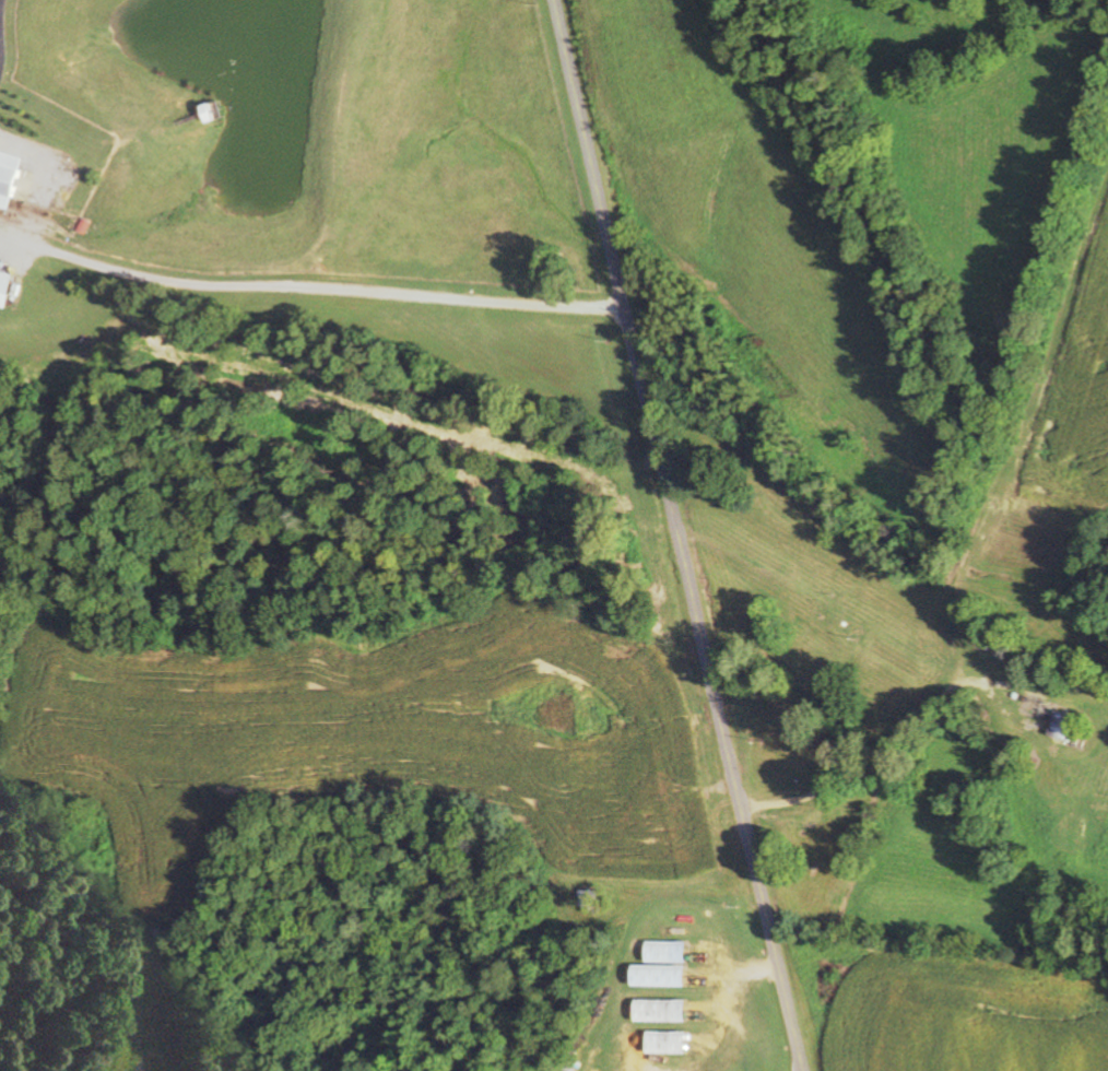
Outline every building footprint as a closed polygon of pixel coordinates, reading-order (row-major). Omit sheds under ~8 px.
[(12,210),(15,197),(30,201),(36,176),(22,173),(26,158),(0,151),(0,207),(12,210)] [(16,275),(0,271),(0,308),(8,309),(16,275)] [(1080,720),(1058,713),(1050,736),(1072,743),(1080,720)]
